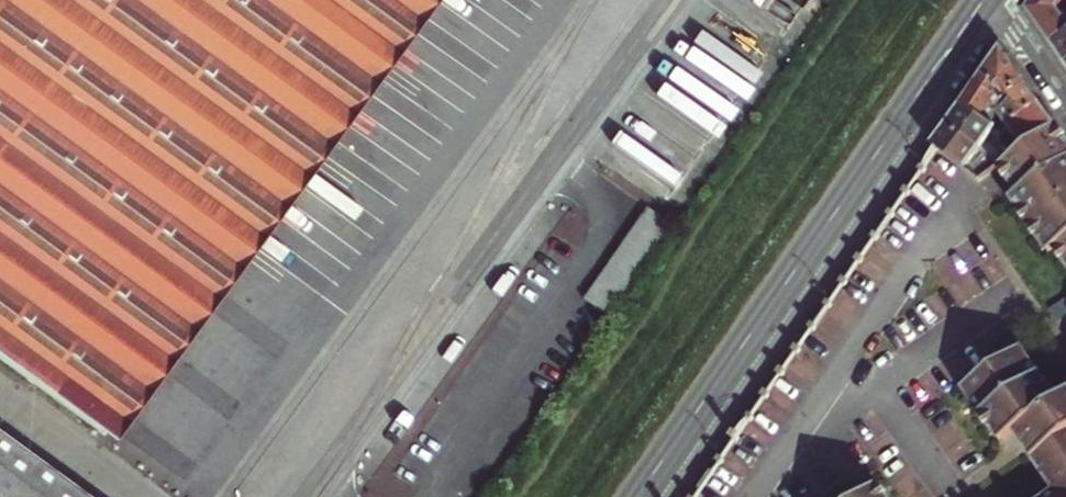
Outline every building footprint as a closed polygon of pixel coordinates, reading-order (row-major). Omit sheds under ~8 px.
[(102,433),(416,0),(0,0),(0,358),(102,433)] [(1065,35),(1065,23),(1059,13),(1065,3),(1065,0),(1035,0),(1027,11),(1041,30),(1052,46),(1065,35)] [(1052,46),(1059,56),(1065,64),(1065,63),(1065,35),(1052,46)] [(1002,50),(977,86),(1000,102),(991,111),(1000,117),(1025,83),(1018,73),(1002,50)] [(1034,96),(1025,83),(1000,117),(1003,121),(1001,125),(996,121),(991,125),(1005,134),(1011,130),(1041,106),(1034,96)] [(969,98),(963,107),(991,125),(996,121),(1000,117),(991,111),(1000,102),(977,86),(969,98)] [(1048,117),(1041,106),(1011,130),(1025,148),(1054,125),(1048,117)] [(955,118),(948,127),(1002,167),(1008,162),(1004,159),(1006,156),(993,147),(1000,139),(1005,135),(1005,134),(991,125),(963,107),(955,118)] [(1008,162),(1002,167),(1001,168),(1017,191),(1019,195),(1012,200),(1050,253),(1057,248),(1065,262),(1065,142),(1054,125),(1025,148),(1018,154),(1014,158),(1008,162)] [(940,139),(934,148),(982,182),(987,179),(979,174),(984,167),(993,174),(1001,168),(1002,167),(948,127),(940,139)] [(1018,154),(1005,135),(1000,139),(1014,158),(1018,154)] [(1058,403),(1022,350),(965,389),(1002,443),(1020,431),(1032,448),(1061,490),(1051,496),(1065,496),(1065,397),(1058,403)] [(0,436),(0,496),(84,496),(0,436)] [(881,487),(867,496),(888,496),(881,487)]
